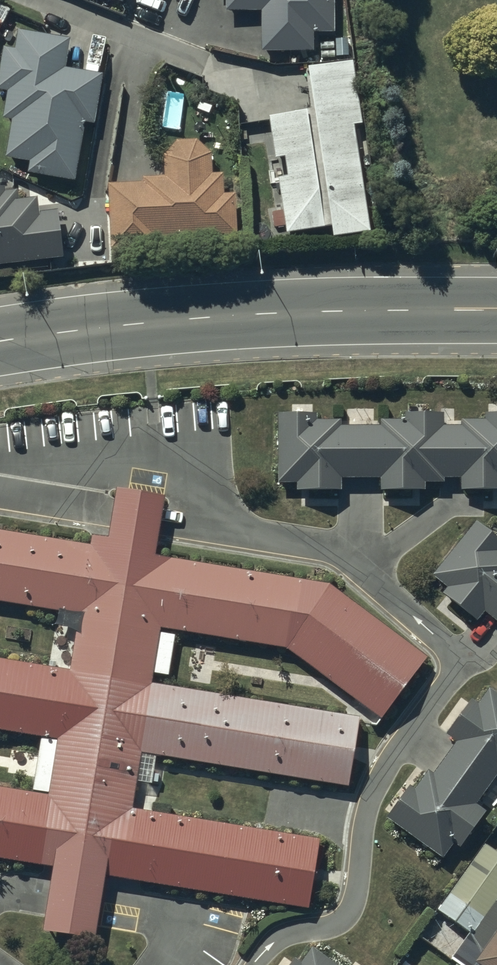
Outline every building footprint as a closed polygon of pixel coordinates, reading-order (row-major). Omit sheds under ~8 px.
[(6,164),(31,168),(29,180),(74,186),(82,129),(92,130),(99,81),(64,76),(69,45),(19,38),(16,55),(3,53),(0,75),(0,96),(8,97),(4,125),(12,126),(6,164)] [(354,67),(307,73),(313,118),(269,123),(275,166),(284,165),(286,183),(278,184),(285,240),(331,234),(332,245),(370,240),(356,132),(362,131),(354,67)] [(211,160),(195,147),(178,147),(163,161),(164,183),(144,184),(144,189),(108,190),(109,255),(155,254),(155,244),(235,242),(235,200),(223,200),(223,180),(211,180),(211,160)] [(62,266),(57,216),(39,218),(38,206),(18,208),(17,197),(7,198),(6,195),(0,196),(0,273),(62,266)] [(279,478),(295,478),(295,486),(340,486),(340,474),(379,474),(379,486),(422,486),(422,477),(443,477),(443,474),(459,474),(459,486),(496,486),(496,406),(485,406),(485,415),(460,415),(460,420),(456,420),(456,410),(405,410),(405,415),(380,415),(380,420),(374,420),(374,409),(347,409),(347,420),(340,420),(340,415),(316,415),(316,409),(279,409),(279,478)] [(476,516),(432,570),(446,582),(442,586),(477,614),(483,607),(496,619),(496,533),(476,516)] [(102,542),(0,525),(0,597),(78,610),(68,668),(0,656),(0,725),(60,735),(50,792),(0,784),(0,850),(52,858),(104,867),(305,901),(316,836),(128,805),(138,749),(344,784),(355,717),(148,682),(158,624),(286,643),(381,716),(426,655),(329,579),(155,550),(102,542)] [(385,811),(443,852),(452,838),(460,843),(485,808),(475,800),(496,769),(496,690),(490,684),(479,699),(472,693),(446,729),(456,736),(433,768),(429,765),(415,785),(407,780),(385,811)] [(471,930),(481,947),(473,957),(477,960),(473,964),(496,964),(496,896),(496,849),(485,840),(438,906),(471,930)] [(312,943),(301,959),(293,954),(285,964),(341,964),(312,943)]
